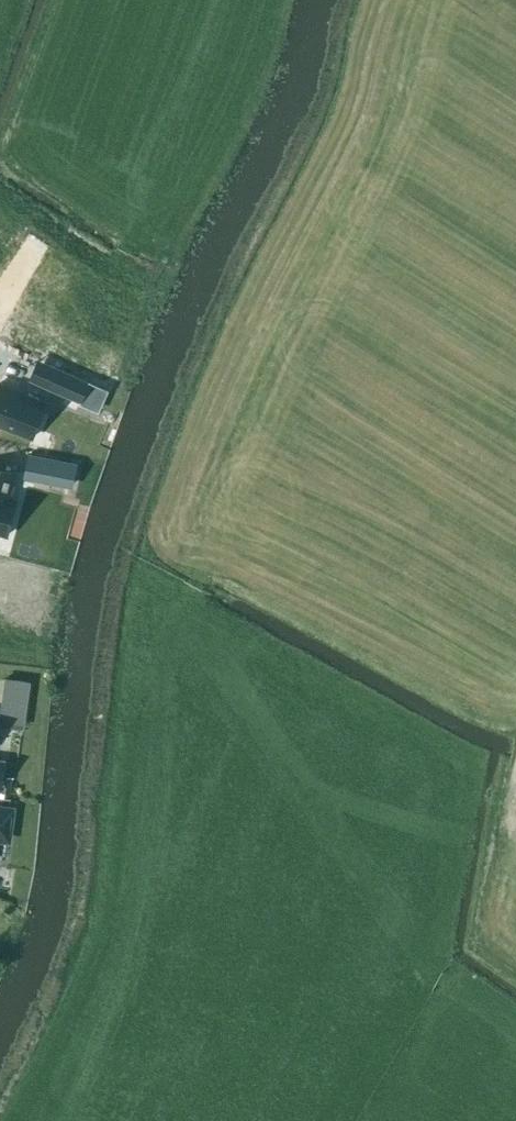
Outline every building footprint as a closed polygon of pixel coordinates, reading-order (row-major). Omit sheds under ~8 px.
[(89,382),(39,360),(31,378),(81,400),(89,382)] [(33,435),(47,401),(0,383),(0,422),(33,435)] [(78,463),(29,454),(25,473),(74,483),(78,463)] [(0,466),(0,532),(6,534),(15,498),(8,496),(14,470),(0,466)] [(0,705),(0,714),(24,717),(29,681),(3,678),(0,705)] [(7,840),(11,809),(0,808),(0,839),(7,840)]
